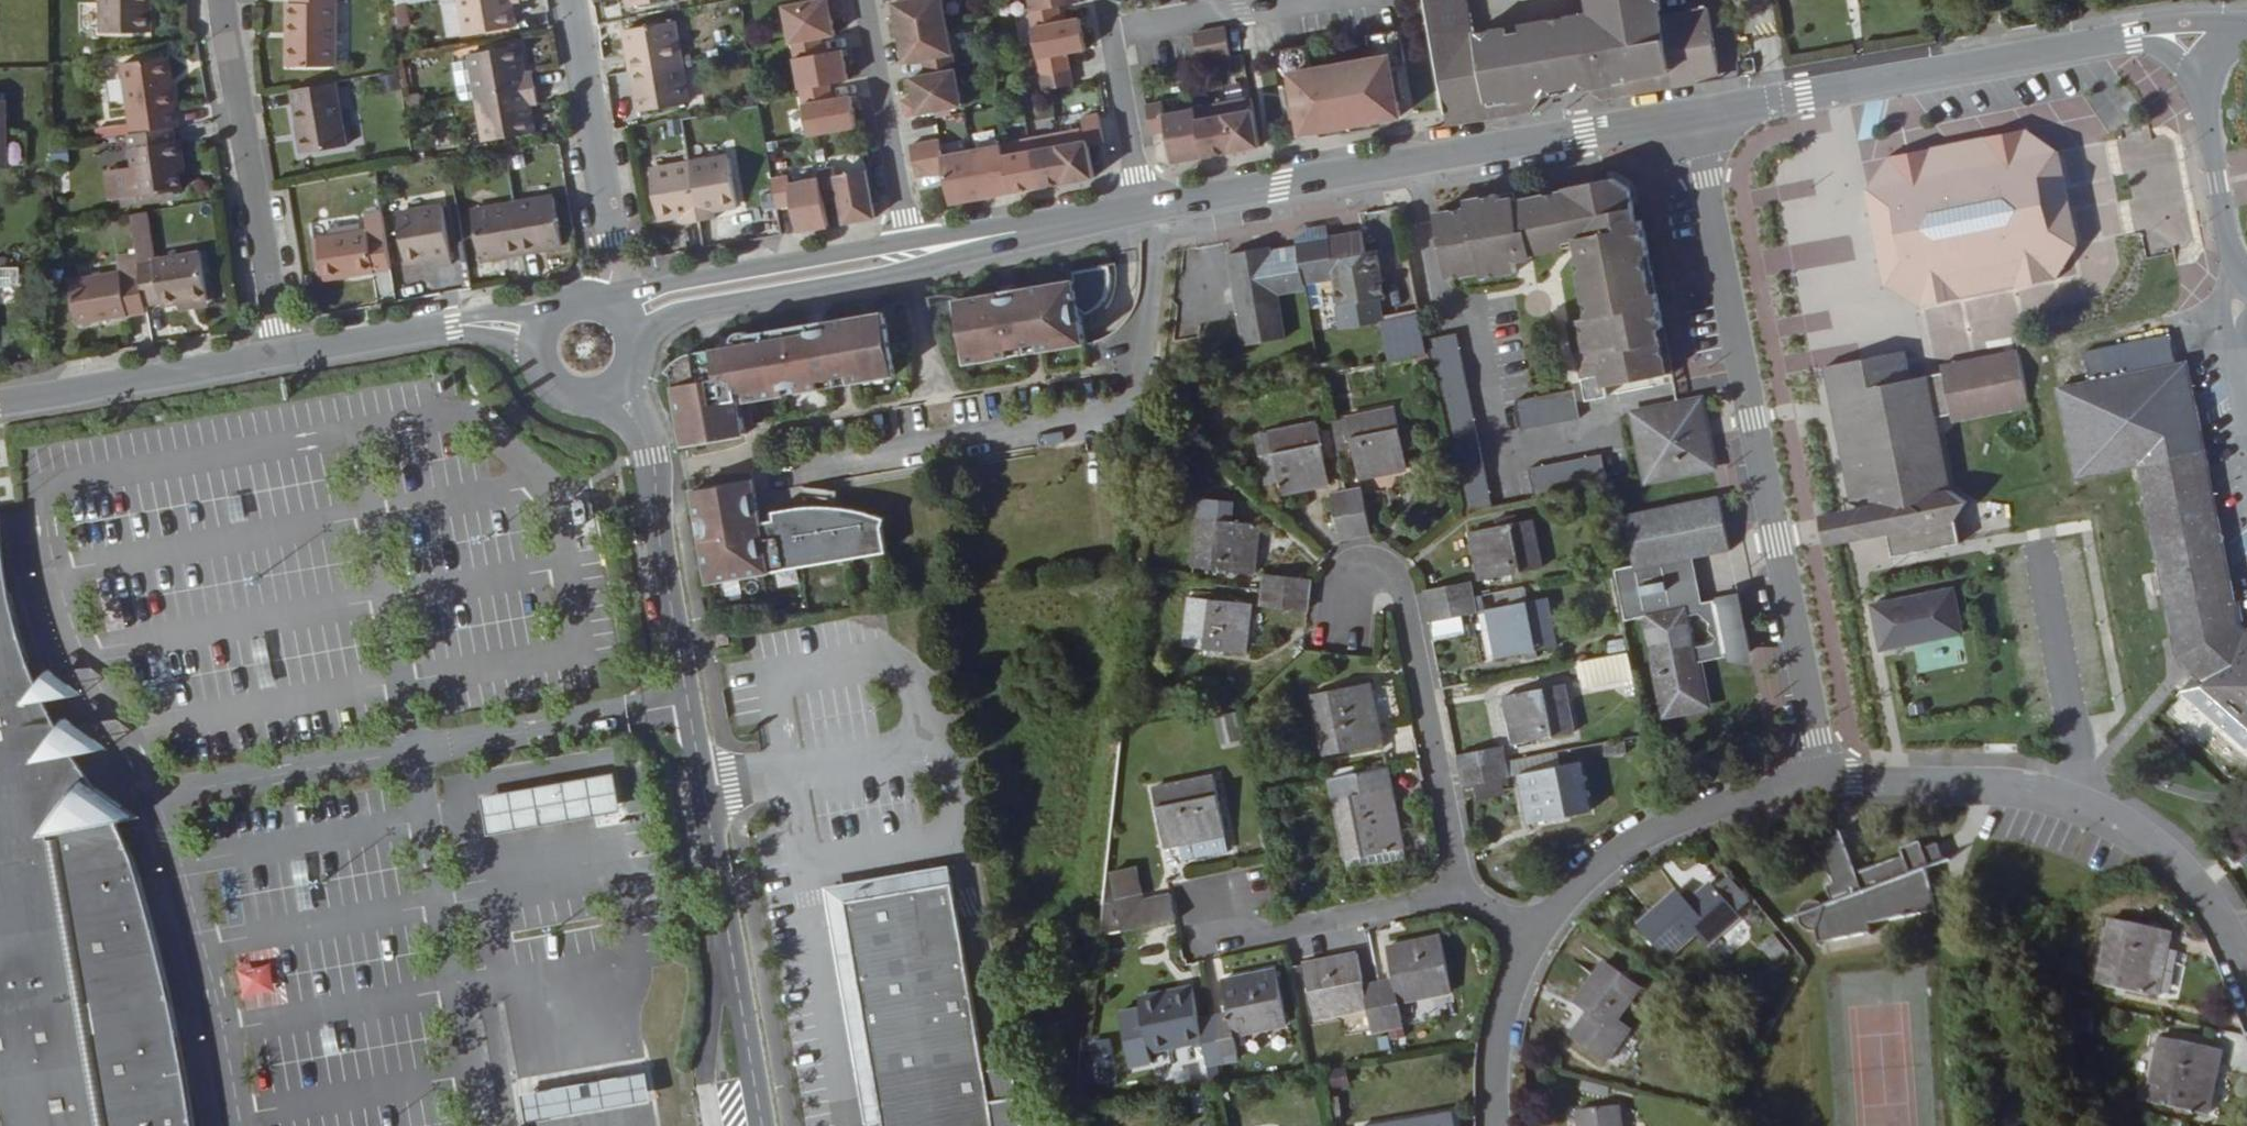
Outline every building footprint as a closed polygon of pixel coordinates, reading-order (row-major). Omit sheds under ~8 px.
[(151,0),(100,0),(100,33),(152,33),(151,0)] [(337,0),(290,0),(290,3),(291,39),(285,39),(285,65),(338,65),(337,0)] [(511,2),(519,1),(519,0),(461,0),(467,32),(514,25),(511,2)] [(828,14),(841,12),(838,0),(805,0),(780,4),(787,43),(788,42),(816,38),(831,35),(828,14)] [(939,0),(902,0),(889,2),(892,18),(895,34),(943,26),(939,0)] [(1028,13),(1054,9),(1076,5),(1076,0),(1026,0),(1028,13)] [(1446,115),(1532,101),(1537,92),(1534,81),(1541,72),(1533,30),(1476,38),(1469,0),(1426,0),(1446,115)] [(1651,18),(1650,11),(1659,10),(1657,0),(1592,0),(1596,21),(1584,23),(1593,67),(1598,70),(1600,82),(1610,89),(1719,70),(1708,9),(1660,17),(1651,18)] [(1667,8),(1665,0),(1657,0),(1659,10),(1667,8)] [(396,27),(412,24),(407,1),(392,3),(396,27)] [(1077,34),(1076,22),(1056,25),(1054,9),(1028,13),(1025,14),(1032,58),(1061,54),(1079,51),(1077,34)] [(1651,18),(1660,17),(1659,10),(1650,11),(1651,18)] [(675,61),(668,22),(622,29),(629,69),(675,61)] [(1719,70),(1610,89),(1600,82),(1598,70),(1593,67),(1584,23),(1538,29),(1533,30),(1541,72),(1534,81),(1537,92),(1532,101),(1446,115),(1448,127),(1551,109),(1720,78),(1719,70)] [(952,70),(943,26),(895,34),(898,49),(900,62),(920,60),(923,75),(952,70)] [(1226,59),(1222,29),(1205,32),(1211,61),(1226,59)] [(1211,61),(1205,32),(1190,34),(1194,64),(1211,61)] [(1395,119),(1386,64),(1399,62),(1396,32),(1363,37),(1367,62),(1306,71),(1302,47),(1269,51),(1275,82),(1289,80),(1297,135),(1320,131),(1379,122),(1395,119)] [(840,62),(838,48),(818,51),(816,38),(788,42),(796,89),(825,83),(843,80),(840,62)] [(524,72),(519,46),(472,53),(479,96),(535,86),(533,71),(524,72)] [(1063,69),(1061,54),(1032,58),(1034,73),(1063,69)] [(181,126),(169,59),(123,67),(135,135),(174,128),(181,126)] [(682,103),(675,61),(629,69),(636,110),(682,103)] [(1066,85),(1063,69),(1034,73),(1037,89),(1066,85)] [(959,107),(952,70),(923,75),(907,77),(911,98),(898,100),(901,115),(959,107)] [(346,143),(335,80),(292,88),(303,151),(346,143)] [(849,111),(846,96),(827,98),(825,83),(796,89),(803,134),(851,127),(849,111)] [(534,132),(529,105),(538,104),(535,86),(479,96),(486,139),(534,132)] [(1255,149),(1246,99),(1218,104),(1227,153),(1242,151),(1255,149)] [(9,101),(0,101),(0,169),(9,169),(9,101)] [(1199,158),(1191,109),(1189,109),(1189,111),(1160,115),(1158,103),(1142,105),(1147,134),(1161,132),(1167,164),(1185,161),(1199,158)] [(1227,153),(1218,104),(1191,109),(1199,158),(1215,156),(1227,153)] [(1089,178),(1085,147),(1100,145),(1096,117),(1079,119),(1080,130),(1054,134),(1063,183),(1079,179),(1089,178)] [(1874,185),(2051,151),(2020,127),(1880,155),(1862,187),(1874,185)] [(185,162),(181,142),(176,144),(174,128),(135,135),(131,136),(137,176),(141,198),(184,190),(179,163),(185,162)] [(1063,183),(1054,134),(1026,139),(1034,187),(1050,184),(1063,183)] [(976,198),(969,150),(939,155),(936,139),(906,144),(909,160),(938,156),(940,171),(945,203),(962,200),(976,198)] [(1034,187),(1026,139),(998,143),(998,145),(1006,193),(1021,190),(1034,187)] [(1006,193),(998,145),(969,150),(976,198),(992,195),(1006,193)] [(2075,238),(2059,157),(2051,151),(1874,185),(1862,187),(1858,195),(1874,275),(1882,281),(2071,243),(2075,238)] [(940,171),(938,156),(909,160),(912,174),(940,171)] [(731,203),(723,157),(687,163),(696,219),(712,216),(710,207),(731,203)] [(696,219),(687,163),(647,170),(655,216),(677,213),(678,222),(696,219)] [(871,216),(863,169),(832,173),(831,166),(815,169),(816,177),(820,198),(835,195),(840,222),(858,219),(871,216)] [(1644,212),(1641,191),(1618,170),(1603,172),(1604,183),(1614,182),(1630,195),(1633,214),(1644,212)] [(820,198),(816,177),(784,182),(783,175),(766,177),(772,206),(787,204),(792,230),(809,227),(825,225),(820,198)] [(141,198),(137,176),(120,179),(122,200),(141,198)] [(1519,260),(1514,229),(1524,227),(1528,255),(1560,250),(1560,245),(1572,244),(1573,252),(1597,248),(1598,255),(1574,260),(1572,260),(1581,321),(1574,322),(1579,354),(1569,355),(1576,403),(1600,400),(1599,391),(1665,379),(1640,226),(1634,226),(1633,214),(1630,195),(1614,182),(1604,183),(1564,190),(1565,194),(1516,202),(1515,198),(1502,200),(1501,195),(1468,201),(1468,207),(1438,212),(1449,277),(1479,272),(1479,277),(1514,271),(1513,261),(1519,260)] [(563,242),(555,197),(513,203),(521,249),(563,242)] [(521,249),(513,203),(474,209),(481,256),(521,249)] [(433,254),(434,264),(454,261),(444,205),(399,213),(407,258),(433,254)] [(391,266),(382,209),(365,212),(368,228),(319,236),(325,277),(391,266)] [(148,246),(142,211),(131,213),(138,247),(148,246)] [(1330,235),(1328,222),(1296,228),(1298,240),(1330,235)] [(1528,255),(1524,227),(1514,229),(1519,260),(1528,259),(1528,255)] [(1303,279),(1333,275),(1333,277),(1336,276),(1333,255),(1365,250),(1362,230),(1330,235),(1298,240),(1298,247),(1271,251),(1270,245),(1228,252),(1231,268),(1244,267),(1247,286),(1235,288),(1244,341),(1284,335),(1275,289),(1304,285),(1303,279)] [(1910,303),(2050,275),(2071,243),(1882,281),(1910,303)] [(1377,294),(1372,268),(1379,266),(1376,247),(1367,248),(1367,250),(1365,250),(1333,255),(1336,276),(1333,277),(1342,324),(1381,318),(1377,294)] [(211,295),(202,248),(140,260),(142,271),(148,302),(164,299),(165,303),(181,300),(211,295)] [(1598,255),(1597,248),(1573,252),(1574,260),(1598,255)] [(1384,293),(1379,266),(1372,268),(1377,294),(1384,293)] [(1247,286),(1244,267),(1231,268),(1235,288),(1247,286)] [(1111,296),(1114,287),(1114,281),(1112,268),(1076,274),(1077,282),(1083,317),(1092,314),(1101,310),(1106,305),(1111,296)] [(148,302),(142,271),(123,274),(123,270),(72,279),(79,322),(149,309),(148,302)] [(1083,317),(1077,282),(1045,287),(960,301),(970,363),(1014,355),(1012,348),(1044,342),(1045,350),(1087,343),(1083,317)] [(182,306),(212,301),(211,295),(181,300),(182,306)] [(897,374),(887,313),(820,325),(752,336),(751,329),(734,332),(735,338),(686,351),(668,367),(674,371),(679,400),(686,442),(744,432),(743,417),(733,420),(730,408),(741,405),(740,393),(749,391),(751,400),(823,387),(821,378),(852,373),(854,382),(897,374)] [(1385,324),(1389,364),(1424,360),(1420,321),(1385,324)] [(1490,507),(1456,333),(1425,339),(1459,512),(1490,507)] [(2227,626),(2177,365),(2173,340),(2088,357),(2093,380),(2061,386),(2077,473),(2139,463),(2173,635),(2227,626)] [(1045,350),(1044,342),(1012,348),(1014,355),(1045,350)] [(1945,417),(2018,403),(2008,353),(1936,367),(1936,370),(1899,377),(1893,349),(1814,363),(1840,494),(1860,490),(1862,500),(1867,529),(1877,528),(1881,551),(1948,538),(1943,512),(1958,497),(1938,487),(1925,415),(1945,412),(1945,417)] [(2240,624),(2189,363),(2177,365),(2227,626),(2240,624)] [(854,382),(852,373),(821,378),(823,387),(854,382)] [(1569,422),(1564,393),(1508,402),(1511,432),(1569,422)] [(1343,413),(1356,474),(1404,464),(1391,404),(1343,413)] [(743,417),(741,405),(730,408),(733,420),(743,417)] [(1625,421),(1638,486),(1704,473),(1690,408),(1625,421)] [(1265,431),(1278,491),(1325,481),(1313,421),(1265,431)] [(1606,488),(1600,458),(1530,469),(1535,499),(1606,488)] [(889,551),(884,524),(888,512),(850,504),(845,504),(837,514),(819,516),(815,504),(800,504),(772,509),(773,516),(761,518),(754,476),(722,482),(696,488),(712,579),(827,561),(889,551)] [(824,493),(824,483),(797,483),(797,492),(824,493)] [(834,504),(834,483),(824,483),(824,493),(824,504),(834,504)] [(1368,529),(1359,485),(1345,489),(1354,532),(1368,529)] [(1354,532),(1345,489),(1329,492),(1337,535),(1354,532)] [(1867,529),(1862,500),(1811,511),(1816,540),(1867,529)] [(837,514),(845,504),(834,504),(824,504),(815,504),(819,516),(837,514)] [(1741,657),(1730,601),(1692,607),(1683,561),(1721,555),(1711,506),(1617,524),(1626,571),(1604,575),(1614,625),(1637,621),(1656,719),(1697,711),(1689,667),(1741,657)] [(1196,518),(1190,567),(1251,574),(1257,525),(1196,518)] [(1474,532),(1484,580),(1543,568),(1534,521),(1474,532)] [(49,715),(44,707),(32,682),(14,629),(10,605),(9,543),(0,544),(0,674),(22,807),(34,876),(46,875),(62,877),(77,879),(89,884),(99,888),(108,895),(128,914),(138,929),(149,948),(156,966),(143,914),(131,873),(121,845),(112,825),(77,764),(49,715)] [(1859,581),(1867,624),(1948,608),(1939,565),(1859,581)] [(1305,595),(1307,580),(1263,574),(1261,590),(1305,595)] [(1475,598),(1473,584),(1430,591),(1433,606),(1475,598)] [(1303,612),(1305,595),(1261,590),(1259,606),(1303,612)] [(1187,598),(1182,648),(1242,654),(1248,606),(1187,598)] [(1478,613),(1475,598),(1433,606),(1436,621),(1478,613)] [(1490,612),(1499,658),(1558,647),(1549,600),(1490,612)] [(730,638),(728,626),(719,627),(721,640),(730,638)] [(2211,684),(2213,644),(2244,639),(2227,626),(2173,635),(2178,656),(2211,684)] [(2244,639),(2213,644),(2211,684),(2246,714),(2246,638),(2244,639)] [(1626,682),(1621,654),(1578,663),(1584,690),(1626,682)] [(22,807),(0,674),(0,1125),(195,1125),(191,1100),(173,1021),(156,966),(149,948),(138,929),(128,914),(108,895),(99,888),(89,884),(77,879),(62,877),(46,875),(34,876),(22,807)] [(1311,696),(1323,758),(1381,747),(1369,684),(1311,696)] [(1566,685),(1507,697),(1516,744),(1575,733),(1566,685)] [(1213,714),(1219,741),(1243,736),(1237,709),(1213,714)] [(1508,762),(1505,747),(1463,755),(1465,771),(1508,762)] [(1468,787),(1511,779),(1508,762),(1465,771),(1468,787)] [(1582,765),(1522,776),(1532,823),(1591,811),(1582,765)] [(1226,823),(1214,767),(1154,779),(1166,836),(1180,833),(1226,823)] [(1402,849),(1385,767),(1327,779),(1344,860),(1402,849)] [(607,805),(599,773),(549,784),(556,816),(607,805)] [(556,816),(549,784),(524,789),(531,821),(532,822),(556,816)] [(531,821),(524,789),(474,801),(481,833),(531,821)] [(1229,840),(1226,823),(1180,833),(1183,849),(1229,840)] [(1926,848),(1905,855),(1908,862),(1860,879),(1847,840),(1823,848),(1834,886),(1830,891),(1834,908),(1828,910),(1824,906),(1820,905),(1811,905),(1806,908),(1801,914),(1800,921),(1801,928),(1804,932),(1810,937),(1817,939),(1820,950),(1874,941),(1873,931),(1939,920),(1931,875),(1949,869),(1942,850),(1928,855),(1926,848)] [(1346,873),(1405,861),(1402,849),(1344,860),(1346,873)] [(878,1125),(1021,1125),(1010,1061),(984,1066),(948,863),(818,886),(861,1125),(877,1122),(878,1125)] [(1643,926),(1673,959),(1701,934),(1711,946),(1743,916),(1716,885),(1693,906),(1682,892),(1643,926)] [(1172,903),(1171,896),(1137,902),(1139,910),(1172,903)] [(1176,924),(1172,903),(1139,910),(1137,902),(1137,899),(1116,902),(1121,935),(1176,924)] [(2110,917),(2096,981),(2156,994),(2169,930),(2110,917)] [(1759,943),(1772,961),(1789,950),(1776,932),(1759,943)] [(1453,994),(1443,940),(1388,950),(1395,983),(1379,986),(1388,1031),(1404,1029),(1400,1004),(1453,994)] [(1366,988),(1359,956),(1306,967),(1316,1021),(1370,1010),(1374,1034),(1388,1031),(1379,986),(1366,988)] [(1573,1040),(1607,1066),(1633,1031),(1622,1021),(1643,992),(1606,964),(1576,1005),(1591,1017),(1573,1040)] [(1287,1028),(1277,973),(1223,983),(1229,1016),(1214,1019),(1223,1064),(1238,1061),(1234,1037),(1287,1028)] [(1200,1021),(1194,989),(1139,999),(1141,1010),(1121,1013),(1130,1069),(1152,1065),(1151,1054),(1204,1044),(1208,1066),(1223,1064),(1214,1019),(1200,1021)] [(2160,1035),(2146,1101),(2207,1114),(2220,1048),(2160,1035)] [(643,1067),(518,1092),(524,1119),(649,1093),(643,1067)] [(1622,1111),(1578,1115),(1579,1125),(1623,1125),(1622,1111)] [(1453,1113),(1369,1125),(1455,1125),(1453,1113)]
